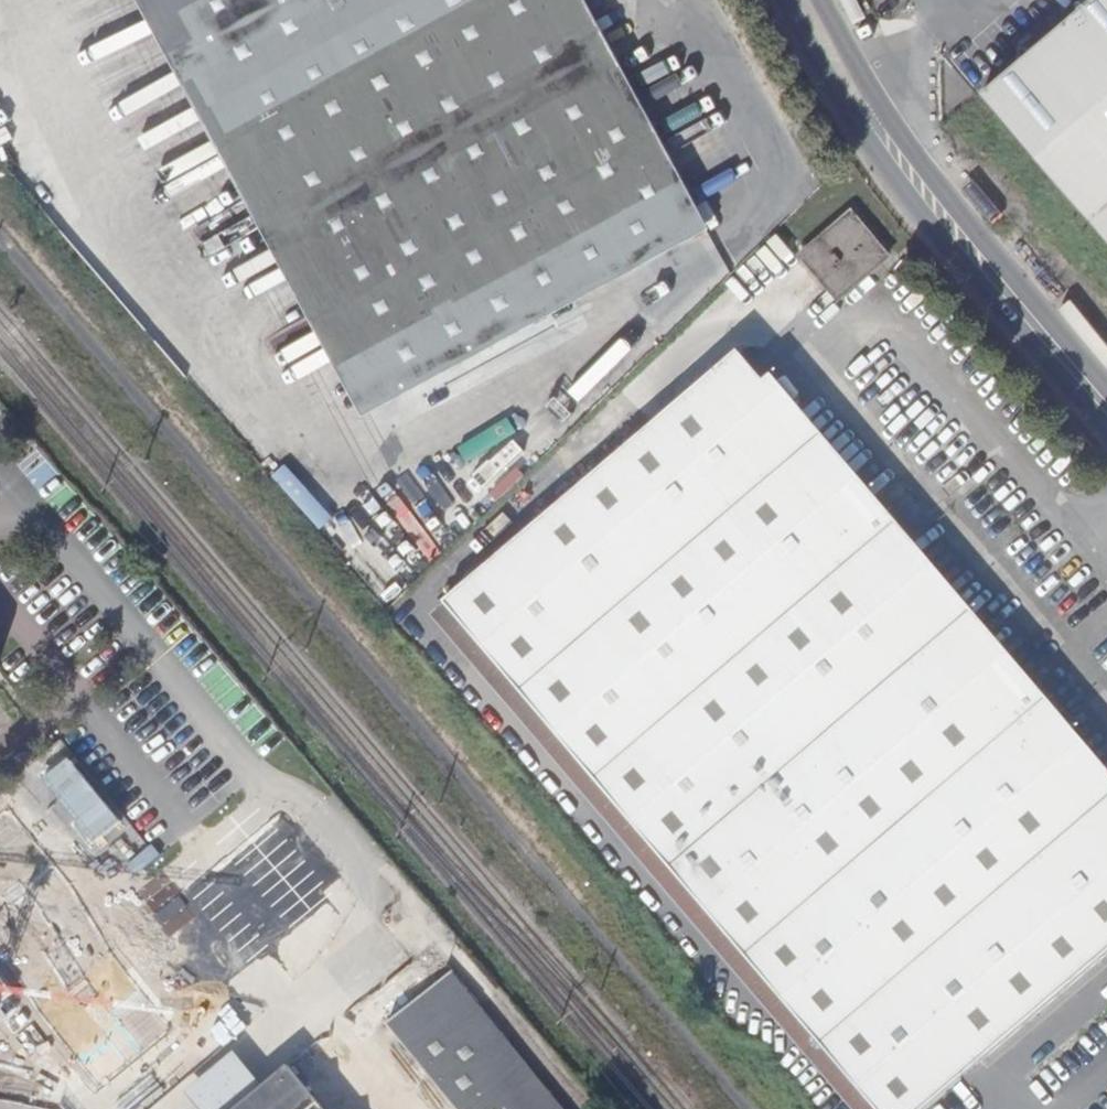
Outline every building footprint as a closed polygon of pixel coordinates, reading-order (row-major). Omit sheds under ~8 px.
[(187,0),(139,0),(237,180),(360,406),(398,385),(187,0)] [(398,385),(697,223),(697,217),(604,47),(573,64),(538,0),(187,0),(398,385)] [(573,64),(604,47),(596,32),(578,0),(538,0),(573,64)] [(985,94),(1106,236),(1106,0),(1093,0),(985,94)] [(801,254),(839,298),(889,255),(851,211),(801,254)] [(801,230),(785,243),(792,250),(808,237),(801,230)] [(739,348),(450,607),(877,1108),(922,1108),(1106,950),(1106,769),(739,348)] [(251,772),(146,858),(188,909),(294,823),(290,819),(251,772)] [(79,914),(64,895),(50,878),(34,859),(0,817),(0,922),(12,936),(27,955),(40,945),(63,926),(75,916),(79,914)] [(40,945),(27,955),(61,996),(50,1005),(70,1028),(81,1020),(112,1058),(198,987),(302,902),(335,874),(294,823),(188,909),(123,963),(105,977),(63,926),(40,945)] [(69,862),(50,878),(64,895),(83,879),(69,862)] [(75,916),(63,926),(105,977),(123,963),(97,932),(91,937),(85,930),(86,928),(75,916)] [(451,973),(386,1024),(455,1108),(562,1108),(451,973)] [(184,1093),(198,1108),(236,1108),(262,1087),(233,1052),(226,1059),(184,1093)] [(236,1108),(323,1108),(288,1067),(262,1087),(236,1108)]
